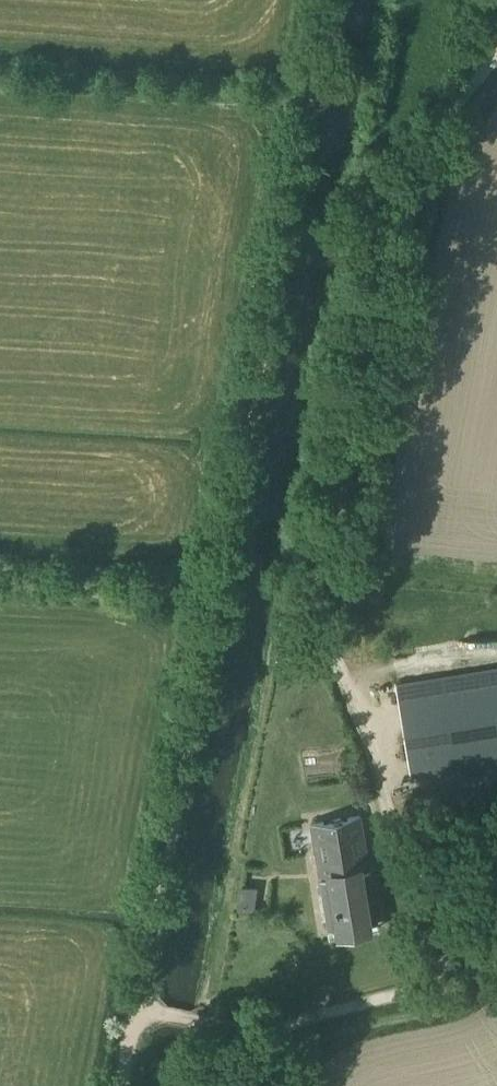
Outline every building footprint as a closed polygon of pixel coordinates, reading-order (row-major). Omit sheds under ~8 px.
[(411,776),(496,763),(496,667),(395,683),(411,776)] [(318,878),(328,937),(379,929),(361,815),(309,824),(318,878)] [(253,913),(256,889),(241,887),(237,910),(253,913)]
